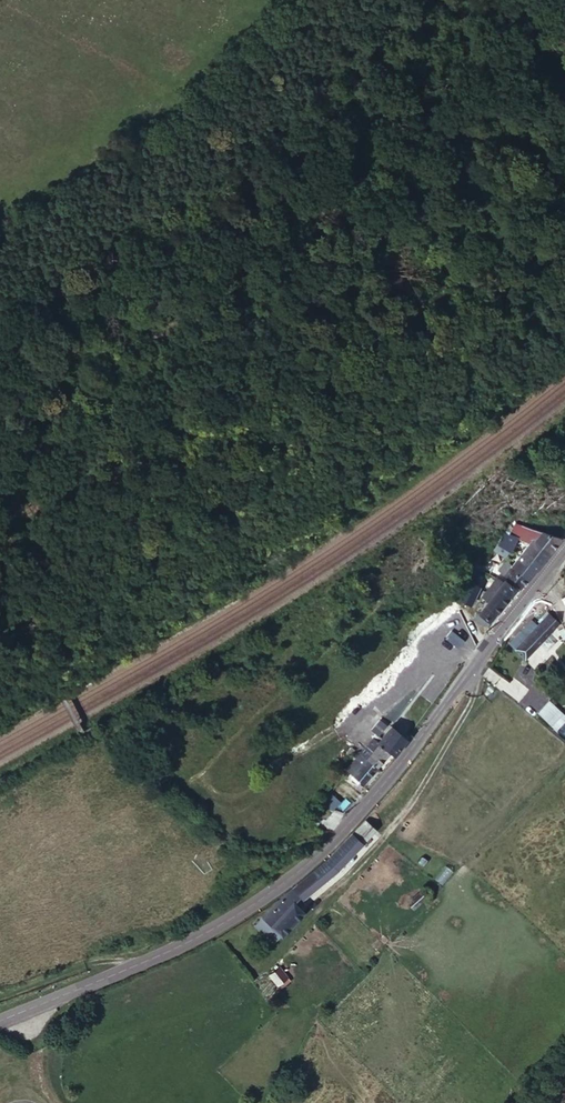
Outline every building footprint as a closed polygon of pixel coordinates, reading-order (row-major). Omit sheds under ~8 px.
[(564,536),(564,526),(550,519),(525,507),(514,522),(509,521),(503,530),(517,541),(525,532),(537,539),(544,536),(556,546),(564,536)] [(546,558),(556,546),(544,536),(537,539),(532,545),(546,558)] [(536,569),(546,558),(532,545),(522,558),(536,569)] [(489,555),(486,559),(491,564),(494,559),(489,555)] [(524,583),(536,569),(522,558),(511,571),(524,583)] [(486,559),(479,567),(485,572),(491,564),(486,559)] [(479,567),(469,583),(483,592),(486,588),(483,584),(490,575),(485,572),(479,567)] [(495,592),(507,599),(518,584),(505,574),(492,589),(495,592)] [(483,592),(469,583),(463,593),(476,602),(483,592)] [(483,629),(507,599),(495,592),(472,620),(483,629)] [(550,612),(538,625),(533,631),(516,649),(526,658),(560,621),(550,612)] [(533,631),(538,625),(533,620),(528,626),(533,631)] [(447,629),(441,637),(456,647),(461,639),(447,629)] [(552,727),(564,714),(550,701),(538,714),(552,727)] [(375,714),(368,724),(372,727),(379,717),(375,714)] [(390,751),(403,734),(385,721),(372,738),(385,747),(390,751)] [(385,747),(372,738),(366,745),(363,742),(359,747),(356,750),(374,762),(385,747)] [(353,754),(371,766),(374,762),(356,750),(353,754)] [(359,783),(371,766),(353,754),(341,771),(359,783)] [(320,799),(331,807),(339,795),(328,788),(320,799)] [(326,815),(331,807),(320,799),(308,814),(316,821),(322,813),(326,815)] [(378,828),(367,819),(330,859),(340,869),(378,828)] [(340,869),(330,859),(296,887),(302,894),(305,898),(340,869)] [(302,894),(296,887),(288,893),(295,901),(302,894)] [(281,901),(277,903),(265,917),(282,933),(305,909),(295,901),(288,893),(281,901)] [(423,899),(419,894),(409,901),(414,907),(423,899)] [(293,976),(284,965),(273,975),(283,985),(293,976)]
